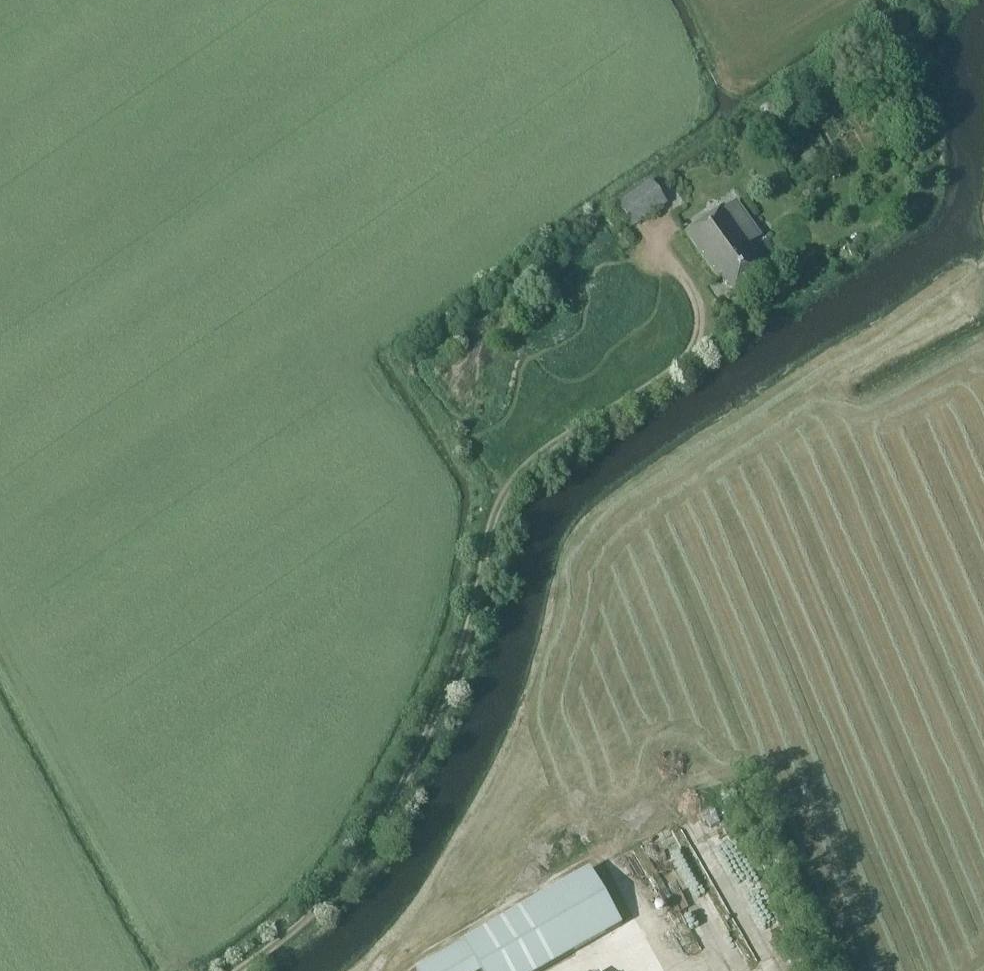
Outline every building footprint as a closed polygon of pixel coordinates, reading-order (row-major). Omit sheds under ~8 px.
[(820,163),(813,152),(802,159),(808,170),(820,163)] [(651,188),(621,210),(634,229),(665,207),(651,188)] [(719,281),(722,279),(735,296),(766,274),(753,257),(757,254),(735,224),(743,218),(735,207),(727,213),(724,208),(686,236),(719,281)] [(507,920),(536,970),(538,970),(621,923),(591,872),(507,920)] [(507,920),(464,945),(480,970),(536,970),(507,920)] [(435,962),(440,970),(480,970),(464,945),(435,962)] [(419,970),(440,970),(435,962),(419,970)]
